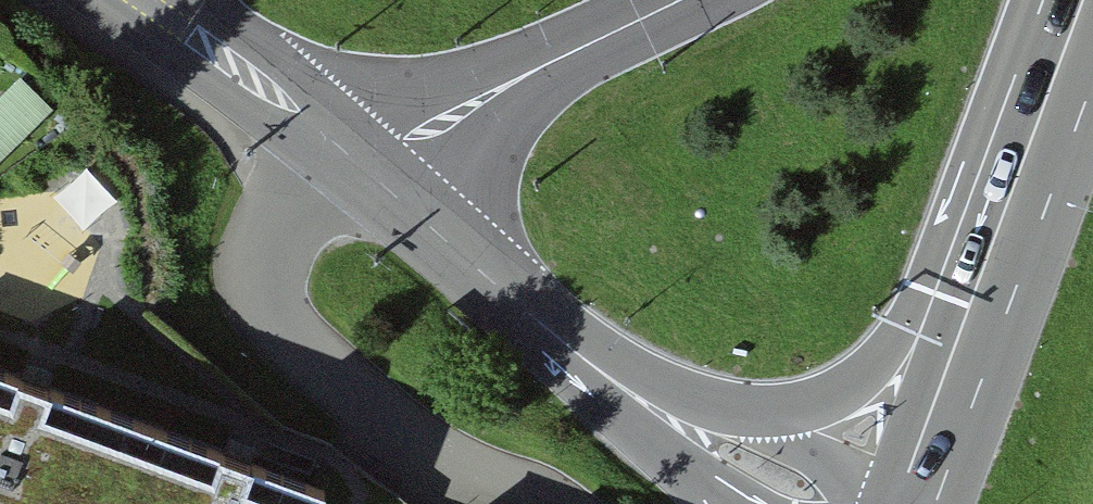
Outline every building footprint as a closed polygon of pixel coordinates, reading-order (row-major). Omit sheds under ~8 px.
[(0,89),(0,158),(56,94),(22,64),(0,89)] [(0,379),(0,503),(320,503),(324,494),(0,379)]
